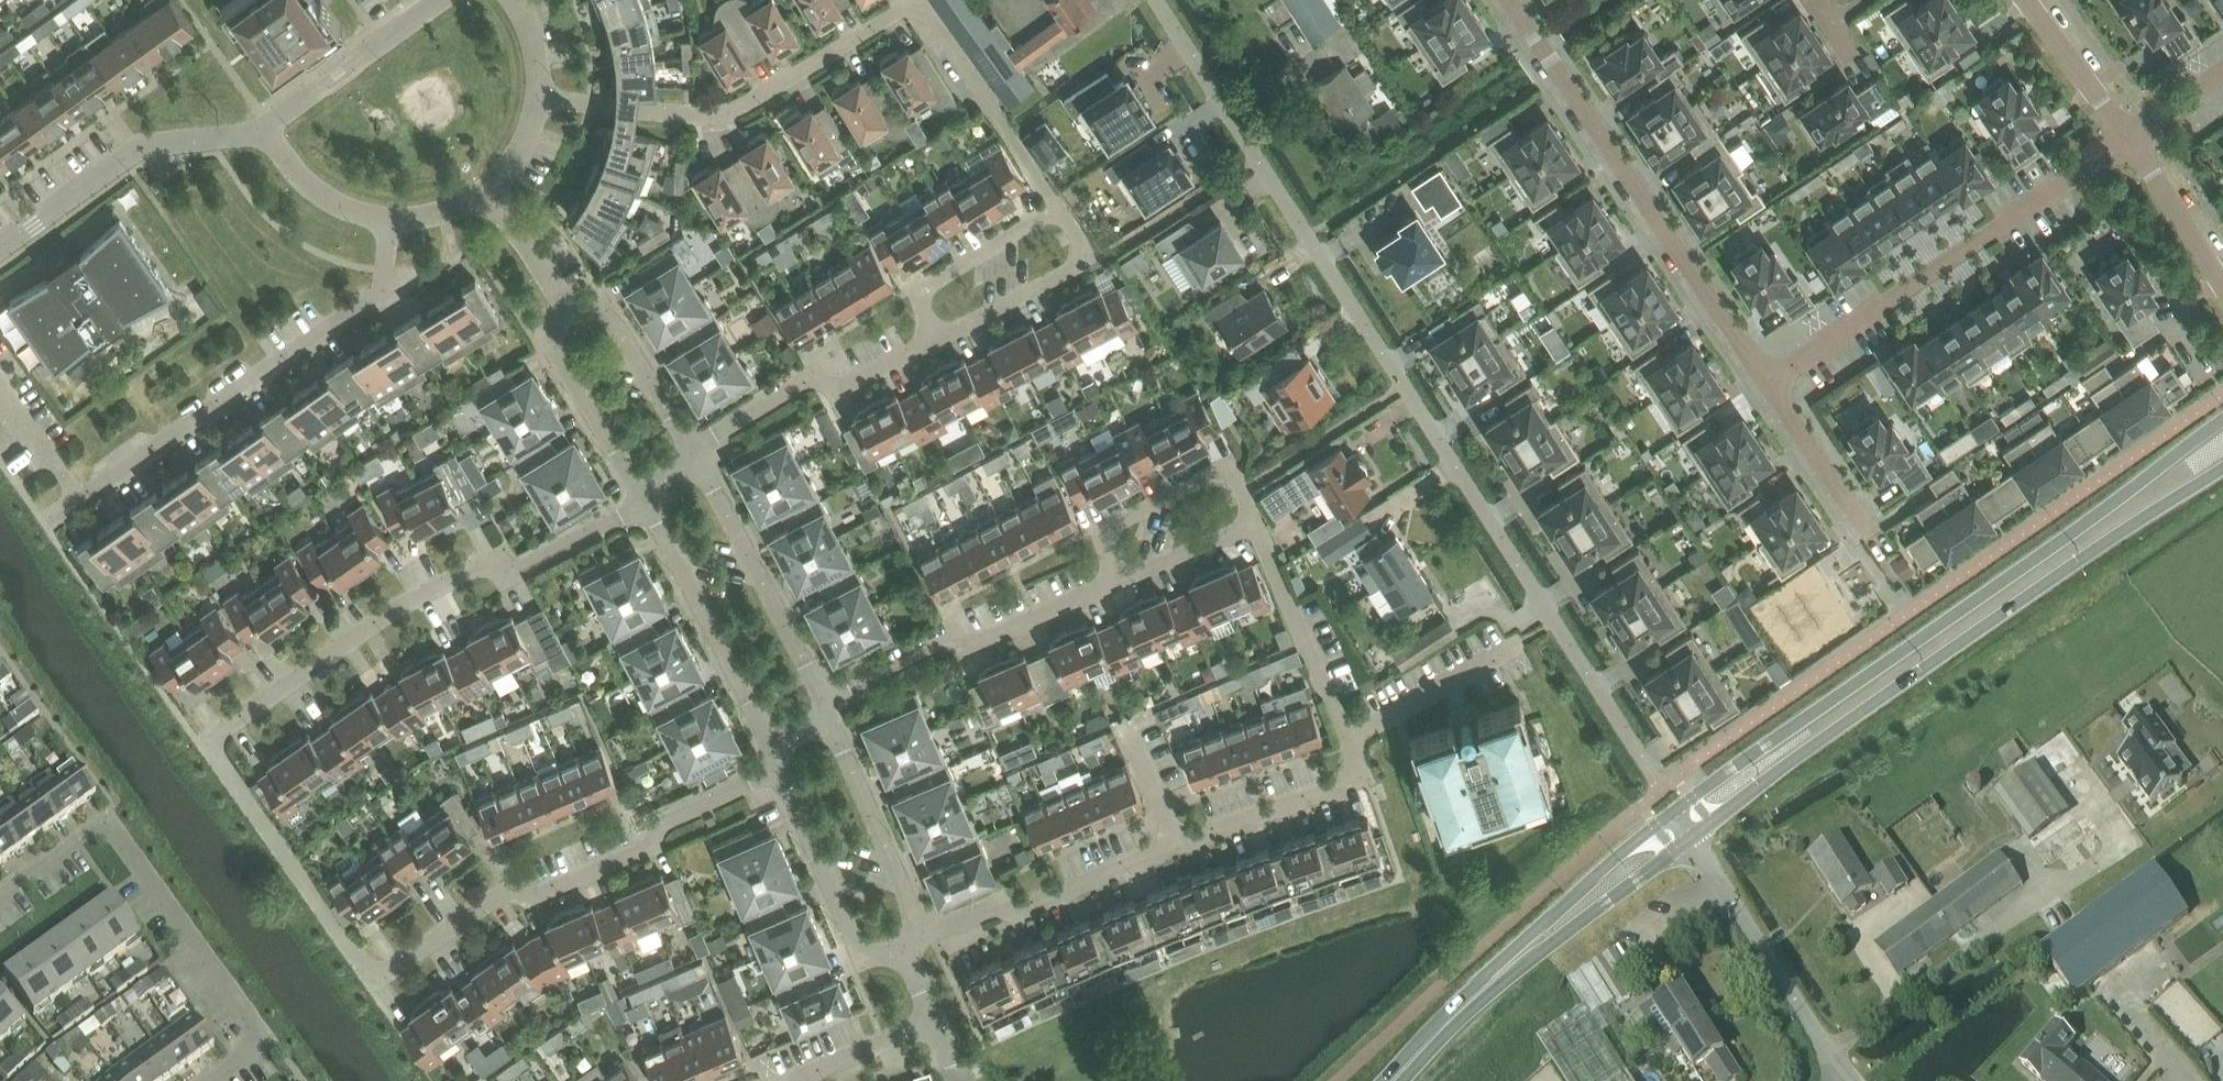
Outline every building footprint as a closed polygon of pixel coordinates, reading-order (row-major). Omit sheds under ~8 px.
[(51,8),(45,0),(33,8),(39,17),(51,8)] [(77,10),(88,2),(86,0),(73,0),(71,2),(77,10)] [(151,10),(175,42),(195,27),(175,0),(146,0),(145,0),(151,10)] [(324,0),(228,0),(222,4),(235,23),(242,17),(267,52),(260,57),(273,75),(306,51),(309,57),(346,30),(324,0)] [(645,5),(643,0),(597,0),(603,15),(604,18),(645,5)] [(682,10),(679,0),(668,0),(672,13),(682,10)] [(733,84),(746,76),(743,71),(763,59),(726,0),(725,0),(722,3),(719,7),(717,12),(717,17),(718,22),(699,34),(715,59),(712,61),(725,82),(725,83),(727,84),(728,85),(730,85),(732,85),(733,84)] [(801,35),(788,14),(785,16),(775,0),(754,0),(750,2),(748,0),(726,0),(763,59),(783,46),(786,52),(799,44),(800,43),(800,42),(801,41),(801,40),(802,39),(802,37),(801,36),(801,35)] [(823,29),(836,21),(833,16),(841,10),(836,2),(839,0),(803,0),(805,4),(802,6),(814,26),(815,27),(816,28),(818,29),(819,29),(821,30),(822,29),(823,29)] [(997,89),(1009,104),(1034,86),(1019,65),(1010,53),(1005,45),(1012,40),(997,20),(990,25),(972,0),(934,0),(997,89)] [(1010,53),(1019,65),(1049,43),(1053,47),(1066,37),(1065,32),(1089,16),(1081,4),(1087,0),(1049,0),(1061,16),(1010,53)] [(1311,39),(1340,20),(1326,0),(1286,0),(1311,39)] [(1398,13),(1420,46),(1474,10),(1467,0),(1442,0),(1429,8),(1424,0),(1416,0),(1398,13)] [(1725,6),(1730,3),(1731,4),(1734,9),(1747,0),(1721,0),(1725,6)] [(1883,12),(1906,45),(1957,10),(1951,1),(1952,0),(1925,0),(1916,6),(1913,0),(1901,0),(1883,12)] [(2153,38),(2157,35),(2174,60),(2202,40),(2185,15),(2179,19),(2167,1),(2167,0),(2128,0),(2130,4),(2128,5),(2130,8),(2125,12),(2137,29),(2144,24),(2153,38)] [(2202,0),(2188,0),(2186,2),(2194,13),(2206,5),(2202,0)] [(659,30),(653,3),(645,5),(604,18),(605,20),(609,40),(652,31),(659,30)] [(22,16),(28,25),(39,17),(33,8),(22,16)] [(155,56),(175,42),(151,10),(132,23),(155,56)] [(1480,23),(1482,22),(1474,10),(1420,46),(1443,80),(1467,64),(1459,52),(1487,33),(1480,23)] [(1766,17),(1740,34),(1763,67),(1814,32),(1808,23),(1809,22),(1807,19),(1806,20),(1799,10),(1784,21),(1783,21),(1773,28),(1766,17)] [(1965,19),(1964,20),(1957,10),(1906,45),(1928,78),(1954,61),(1946,50),(1947,49),(1947,50),(1957,43),(1972,32),(1966,23),(1967,22),(1965,19)] [(61,22),(55,14),(43,22),(49,30),(61,22)] [(685,25),(683,16),(668,20),(670,28),(685,25)] [(32,30),(38,38),(49,30),(43,22),(32,30)] [(1711,22),(1698,31),(1709,47),(1722,38),(1711,22)] [(132,23),(113,37),(136,69),(155,56),(132,23)] [(8,26),(0,32),(0,39),(3,43),(14,35),(8,26)] [(1697,30),(1689,35),(1701,52),(1708,47),(1709,47),(1698,31),(1697,30)] [(613,62),(656,59),(652,31),(609,40),(613,60),(613,62)] [(1822,41),(1821,42),(1814,32),(1763,67),(1785,100),(1811,83),(1803,72),(1813,65),(1829,54),(1823,45),(1824,44),(1822,41)] [(1638,75),(1651,66),(1659,77),(1674,67),(1684,61),(1675,48),(1659,58),(1642,33),(1628,43),(1626,39),(1609,51),(1611,54),(1598,63),(1602,69),(1597,72),(1607,87),(1612,83),(1613,85),(1613,84),(1616,89),(1638,74),(1638,75)] [(1717,42),(1710,47),(1716,57),(1734,44),(1728,35),(1717,42)] [(117,83),(136,69),(113,37),(94,51),(86,41),(117,83)] [(693,40),(682,40),(683,57),(693,56),(693,40)] [(22,50),(16,41),(5,50),(11,58),(22,50)] [(67,55),(69,58),(98,97),(117,83),(86,41),(67,55)] [(881,64),(882,65),(895,86),(898,84),(914,110),(932,99),(936,101),(941,103),(946,104),(951,103),(956,102),(957,101),(926,50),(914,58),(908,49),(900,54),(896,49),(884,57),(883,58),(882,59),(882,60),(881,61),(881,62),(881,64)] [(1880,62),(1872,49),(1863,55),(1872,67),(1880,62)] [(11,58),(5,50),(0,53),(0,65),(11,58)] [(684,73),(694,72),(693,56),(683,57),(684,73)] [(48,68),(47,68),(78,111),(98,97),(69,58),(51,71),(48,68)] [(613,86),(657,87),(656,59),(613,62),(613,65),(613,86)] [(1344,65),(1315,84),(1343,128),(1373,108),(1363,94),(1377,85),(1365,67),(1351,76),(1344,65)] [(1679,83),(1683,80),(1674,67),(1659,77),(1649,84),(1655,94),(1641,104),(1642,106),(1631,113),(1645,134),(1692,102),(1679,83)] [(36,93),(59,125),(78,111),(47,68),(29,82),(36,93)] [(1724,70),(1714,77),(1719,84),(1729,77),(1724,70)] [(1108,72),(1066,100),(1074,113),(1082,108),(1085,106),(1085,107),(1108,141),(1108,142),(1109,144),(1112,142),(1111,142),(1151,117),(1151,118),(1153,116),(1152,114),(1151,114),(1138,95),(1141,93),(1135,84),(1133,85),(1129,80),(1129,79),(1127,77),(1125,78),(1125,79),(1116,85),(1108,72)] [(2024,126),(2036,119),(2028,107),(2033,103),(2021,85),(2015,89),(2008,77),(2004,80),(2000,74),(1982,87),(1985,92),(1982,95),(1989,106),(1984,110),(1997,128),(2002,124),(2009,135),(2000,141),(2016,165),(2040,149),(2024,126)] [(1851,117),(1863,109),(1869,118),(1895,101),(1878,76),(1854,92),(1847,81),(1803,111),(1806,116),(1807,117),(1802,120),(1812,135),(1817,132),(1818,133),(1821,137),(1833,129),(1836,133),(1853,121),(1851,117)] [(833,94),(834,95),(847,116),(850,114),(866,139),(884,128),(888,131),(893,133),(898,134),(903,133),(907,131),(908,131),(909,131),(878,80),(866,87),(860,79),(852,84),(848,79),(836,86),(835,87),(834,88),(833,90),(833,92),(833,93),(833,94)] [(1938,85),(1948,101),(1956,95),(1955,95),(1945,80),(1938,85)] [(1938,85),(1930,90),(1940,105),(1941,106),(1948,101),(1938,85)] [(36,93),(17,107),(40,139),(59,125),(36,93)] [(1692,102),(1645,134),(1640,137),(1642,140),(1653,158),(1654,157),(1656,160),(1672,149),(1673,151),(1687,141),(1694,152),(1720,135),(1696,99),(1692,102)] [(40,139),(17,107),(0,119),(0,124),(21,153),(40,139)] [(785,124),(785,125),(798,146),(802,144),(817,169),(836,158),(840,161),(845,163),(850,163),(854,163),(859,161),(861,160),(831,109),(817,117),(812,108),(803,114),(800,108),(788,116),(787,117),(786,118),(785,119),(785,121),(785,122),(785,123),(785,124)] [(1391,109),(1373,121),(1383,135),(1401,123),(1391,109)] [(1783,115),(1766,126),(1774,137),(1790,126),(1783,115)] [(1906,124),(1901,116),(1891,123),(1896,131),(1906,124)] [(1513,124),(1487,141),(1510,174),(1562,140),(1555,130),(1557,130),(1555,127),(1554,128),(1547,118),(1531,129),(1531,128),(1521,135),(1513,124)] [(1046,121),(1022,138),(1044,168),(1067,151),(1046,121)] [(1880,130),(1885,138),(1896,131),(1891,123),(1880,130)] [(1,167),(21,153),(0,124),(0,166),(1,167)] [(643,164),(650,167),(658,139),(650,137),(608,128),(603,148),(602,150),(643,164)] [(923,128),(913,135),(919,145),(930,139),(923,128)] [(763,132),(762,132),(749,140),(752,145),(743,151),(749,159),(737,166),(769,217),(769,216),(773,213),(776,209),(777,204),(778,199),(777,194),(795,183),(780,157),(783,155),(771,135),(770,134),(769,133),(768,132),(766,132),(764,132),(763,132)] [(1959,133),(1935,150),(1961,188),(1959,190),(1964,196),(1990,178),(1959,133)] [(1739,172),(1743,169),(1720,135),(1694,152),(1702,163),(1688,173),(1689,174),(1677,182),(1690,202),(1691,203),(1738,171),(1739,172)] [(1147,140),(1106,166),(1114,179),(1122,173),(1125,171),(1125,172),(1145,201),(1144,201),(1146,204),(1148,202),(1190,176),(1192,175),(1191,172),(1190,173),(1184,163),(1185,162),(1174,145),(1173,146),(1171,143),(1170,141),(1167,142),(1168,143),(1157,150),(1147,140)] [(1569,149),(1568,149),(1562,140),(1510,174),(1533,208),(1558,191),(1551,180),(1561,173),(1561,172),(1577,162),(1570,152),(1571,151),(1569,149)] [(913,151),(918,158),(919,161),(929,155),(923,146),(913,151)] [(1008,209),(1010,207),(1012,205),(1009,202),(1016,198),(1013,193),(1025,185),(1001,146),(987,155),(990,160),(971,172),(998,216),(1004,212),(1008,209)] [(1961,188),(1935,150),(1934,148),(1914,162),(1941,202),(1959,190),(1961,188)] [(1858,156),(1853,149),(1842,156),(1847,163),(1858,156)] [(632,191),(639,194),(650,168),(650,167),(643,164),(602,150),(601,153),(593,171),(632,190),(632,191)] [(910,163),(918,158),(913,151),(906,156),(910,163)] [(1450,162),(1456,157),(1452,151),(1445,155),(1450,162)] [(867,158),(872,167),(882,161),(877,152),(867,158)] [(1885,169),(1888,173),(1918,218),(1941,202),(1914,162),(1908,153),(1885,169)] [(1831,163),(1836,171),(1847,163),(1842,156),(1831,163)] [(687,159),(676,159),(675,175),(686,175),(687,159)] [(693,180),(694,181),(707,202),(710,200),(726,226),(744,214),(748,217),(753,219),(758,220),(763,219),(768,217),(769,217),(737,166),(726,173),(721,165),(712,170),(709,165),(697,172),(695,173),(695,174),(694,175),(694,176),(693,177),(693,178),(693,179),(693,180)] [(1414,187),(1426,205),(1433,201),(1441,214),(1460,202),(1439,170),(1414,187)] [(593,171),(584,189),(583,192),(619,214),(632,191),(632,190),(593,171)] [(1765,202),(1756,188),(1752,191),(1739,172),(1738,171),(1691,203),(1690,202),(1686,205),(1701,228),(1718,217),(1719,218),(1733,209),(1740,219),(1765,202)] [(993,219),(995,218),(998,216),(971,172),(951,184),(948,179),(935,187),(959,225),(971,218),(974,224),(981,220),(982,224),(988,221),(993,219)] [(1824,179),(1819,172),(1804,182),(1809,189),(1824,179)] [(1867,187),(1870,192),(1897,232),(1918,218),(1888,173),(1867,187)] [(674,191),(685,192),(686,175),(675,175),(674,191)] [(159,178),(153,182),(151,183),(156,191),(165,186),(159,178)] [(1790,191),(1795,199),(1809,189),(1804,182),(1790,191)] [(940,252),(945,247),(947,245),(944,242),(951,238),(947,233),(959,225),(935,187),(922,195),(925,200),(906,212),(933,256),(938,253),(940,252)] [(624,217),(619,214),(583,192),(577,188),(564,207),(572,213),(564,223),(594,248),(603,236),(612,223),(617,227),(624,217)] [(830,188),(821,193),(826,202),(835,197),(830,188)] [(1850,205),(1877,245),(1897,232),(1870,192),(1850,205)] [(1542,231),(1546,228),(1559,247),(1607,215),(1601,207),(1602,206),(1600,203),(1599,204),(1592,195),(1577,205),(1566,212),(1559,201),(1533,218),(1542,231)] [(1828,220),(1829,221),(1855,260),(1858,258),(1877,245),(1850,205),(1828,220)] [(841,216),(835,206),(824,212),(831,223),(841,216)] [(814,219),(820,229),(831,223),(824,212),(814,219)] [(925,261),(930,258),(933,256),(906,212),(886,224),(883,219),(870,227),(893,266),(906,258),(909,264),(915,260),(917,264),(920,263),(925,261)] [(1382,247),(1378,250),(1387,265),(1392,262),(1403,279),(1442,253),(1416,213),(1401,223),(1404,228),(1380,244),(1382,247)] [(1615,225),(1614,226),(1607,215),(1559,247),(1555,250),(1578,285),(1604,267),(1596,256),(1607,249),(1606,249),(1622,238),(1616,229),(1617,228),(1615,225)] [(1189,219),(1156,241),(1166,257),(1161,260),(1180,290),(1192,282),(1193,284),(1242,253),(1221,221),(1199,235),(1189,219)] [(10,301),(56,365),(91,334),(95,339),(126,318),(123,314),(170,290),(120,220),(82,255),(79,250),(48,273),(52,278),(10,301)] [(1862,265),(1858,258),(1855,260),(1829,221),(1805,237),(1836,282),(1862,265)] [(671,235),(665,226),(652,234),(658,243),(671,235)] [(724,265),(737,257),(720,229),(707,237),(724,265)] [(792,246),(803,240),(796,229),(786,236),(792,246)] [(639,242),(645,251),(658,243),(652,234),(639,242)] [(776,242),(782,253),(792,246),(786,236),(776,242)] [(1750,295),(1755,291),(1763,303),(1775,295),(1790,318),(1814,302),(1797,278),(1788,284),(1781,274),(1786,270),(1774,252),(1769,255),(1761,244),(1757,246),(1753,241),(1735,253),(1739,259),(1735,261),(1743,273),(1738,276),(1750,295)] [(894,281),(871,243),(851,255),(874,293),(894,281)] [(636,297),(633,299),(643,314),(692,284),(682,269),(687,266),(675,247),(639,269),(646,281),(631,290),(636,297)] [(757,254),(763,264),(774,258),(767,248),(757,254)] [(1140,250),(1121,262),(1129,275),(1148,262),(1140,250)] [(2118,250),(2099,263),(2103,268),(2099,271),(2107,283),(2102,286),(2115,305),(2120,301),(2127,311),(2117,318),(2134,342),(2157,326),(2142,303),(2154,295),(2146,284),(2151,280),(2138,261),(2133,265),(2125,253),(2121,256),(2118,250)] [(2014,271),(2019,277),(2021,276),(2047,315),(2071,298),(2041,253),(2014,271)] [(874,293),(851,255),(832,267),(855,305),(874,293)] [(1613,271),(1587,289),(1610,322),(1661,287),(1655,278),(1656,277),(1654,274),(1653,275),(1647,265),(1631,276),(1631,275),(1621,282),(1613,271)] [(855,305),(832,267),(813,279),(836,316),(855,305)] [(1824,284),(1816,272),(1805,279),(1814,291),(1824,284)] [(2021,276),(2019,277),(2000,290),(2030,334),(2051,320),(2047,315),(2021,276)] [(457,295),(455,292),(442,299),(469,344),(492,330),(488,324),(500,316),(476,278),(462,287),(464,291),(457,295)] [(836,316),(813,279),(794,291),(817,328),(836,316)] [(1127,282),(1117,287),(1123,299),(1133,294),(1127,282)] [(222,309),(205,284),(195,291),(212,316),(222,309)] [(706,297),(701,300),(692,284),(643,314),(653,330),(655,329),(660,336),(675,326),(681,337),(717,315),(706,297)] [(1077,294),(1101,340),(1121,329),(1123,334),(1138,327),(1123,299),(1117,287),(1104,293),(1101,288),(1094,291),(1093,287),(1088,289),(1082,291),(1077,294)] [(1669,296),(1668,297),(1661,287),(1610,322),(1632,355),(1658,338),(1650,327),(1661,320),(1660,320),(1676,309),(1670,300),(1671,299),(1669,296)] [(1260,345),(1261,341),(1288,324),(1265,288),(1245,301),(1237,289),(1205,310),(1221,335),(1229,330),(1243,351),(1240,353),(1241,354),(1248,349),(1252,350),(1260,345)] [(2010,354),(2033,339),(2030,334),(2000,290),(1977,306),(2007,350),(2010,354)] [(774,303),(797,340),(817,328),(794,291),(774,303)] [(1066,300),(1062,304),(1064,307),(1058,310),(1061,316),(1048,322),(1069,363),(1084,355),(1081,350),(1101,340),(1077,294),(1071,297),(1066,300)] [(1445,362),(1448,360),(1453,367),(1502,335),(1478,298),(1451,316),(1459,327),(1433,344),(1435,346),(1434,346),(1443,360),(1445,362)] [(431,311),(424,316),(422,312),(408,320),(432,358),(443,351),(447,358),(469,344),(442,299),(429,307),(431,311)] [(1554,306),(1545,311),(1555,326),(1563,321),(1554,306)] [(1959,318),(1989,362),(2007,350),(1977,306),(1959,318)] [(760,336),(779,325),(770,310),(751,321),(760,336)] [(724,336),(728,334),(717,315),(681,337),(688,348),(673,357),(677,364),(675,366),(685,382),(733,352),(724,336)] [(1969,382),(1991,367),(1989,362),(1959,318),(1936,334),(1963,374),(1969,382)] [(402,385),(424,372),(420,365),(432,358),(408,320),(395,329),(397,332),(390,337),(387,333),(375,341),(402,385)] [(1014,326),(1009,329),(1033,375),(1052,365),(1055,370),(1069,363),(1048,322),(1036,329),(1033,323),(1027,327),(1025,323),(1020,324),(1014,326)] [(1173,322),(1164,329),(1170,339),(1180,333),(1173,322)] [(999,335),(994,339),(997,342),(990,346),(993,352),(981,358),(1002,398),(1016,391),(1013,385),(1033,375),(1009,329),(1003,332),(999,335)] [(1941,386),(1942,388),(1963,374),(1936,334),(1917,346),(1915,348),(1941,386)] [(1499,390),(1526,372),(1502,335),(1453,367),(1458,375),(1454,377),(1456,379),(1464,393),(1465,393),(1466,395),(1478,388),(1489,381),(1489,380),(1492,378),(1499,390)] [(2107,337),(2075,358),(2085,374),(2117,352),(2107,337)] [(1150,349),(1157,363),(1174,354),(1167,340),(1150,349)] [(1913,340),(1887,358),(1917,402),(1941,386),(1915,348),(1917,346),(1913,340)] [(364,400),(375,392),(379,399),(402,385),(375,341),(362,349),(364,353),(357,357),(354,353),(340,363),(364,400)] [(1658,349),(1633,366),(1655,399),(1707,364),(1700,354),(1702,354),(1700,351),(1699,352),(1692,342),(1676,353),(1676,352),(1666,359),(1658,349)] [(787,363),(798,356),(790,344),(779,350),(787,363)] [(747,364),(743,367),(733,352),(685,382),(695,398),(697,396),(701,403),(716,394),(723,405),(759,383),(747,364)] [(946,362),(941,364),(965,410),(984,400),(987,406),(1002,398),(981,358),(968,364),(965,359),(959,362),(958,358),(952,360),(946,362)] [(1310,358),(1283,375),(1276,364),(1244,384),(1255,400),(1266,393),(1273,405),(1270,407),(1281,425),(1285,423),(1286,425),(1333,395),(1310,358)] [(2149,378),(2136,359),(2114,374),(2145,420),(2167,405),(2165,403),(2187,388),(2185,384),(2178,374),(2171,363),(2149,378)] [(2081,377),(2103,409),(2082,423),(2099,448),(2119,434),(2121,436),(2145,420),(2114,374),(2105,361),(2081,377)] [(331,374),(324,379),(322,375),(306,386),(336,429),(358,414),(353,407),(364,400),(340,363),(329,370),(331,374)] [(929,378),(922,381),(925,387),(913,393),(934,433),(948,426),(945,420),(965,410),(941,364),(935,367),(930,371),(926,375),(929,378)] [(1607,375),(1600,364),(1589,371),(1596,382),(1607,375)] [(1714,373),(1713,373),(1707,364),(1655,399),(1678,432),(1703,415),(1696,404),(1706,397),(1706,396),(1722,386),(1715,376),(1716,375),(1714,373)] [(2186,369),(2178,374),(2185,384),(2193,379),(2186,369)] [(485,413),(490,410),(500,425),(548,395),(538,380),(536,381),(532,374),(517,383),(510,372),(493,382),(481,389),(474,394),(485,413)] [(2069,379),(2064,372),(2053,379),(2058,386),(2069,379)] [(487,381),(479,386),(481,389),(493,382),(488,375),(485,377),(487,381)] [(1091,395),(1102,390),(1096,378),(1085,384),(1091,395)] [(2042,386),(2047,394),(2058,386),(2053,379),(2042,386)] [(1556,419),(1555,417),(1551,420),(1536,397),(1540,394),(1532,382),(1505,399),(1512,411),(1509,413),(1498,420),(1487,428),(1488,430),(1497,444),(1497,443),(1499,446),(1502,443),(1507,451),(1556,419)] [(310,438),(315,444),(336,429),(306,386),(297,392),(300,396),(292,401),(290,397),(274,409),(299,445),(310,438)] [(1184,404),(1166,414),(1190,460),(1195,457),(1200,454),(1205,450),(1202,447),(1209,443),(1206,438),(1218,431),(1197,391),(1181,399),(1184,404)] [(1222,391),(1211,398),(1222,425),(1237,415),(1222,391)] [(873,400),(897,446),(916,436),(918,441),(934,433),(913,393),(900,400),(897,394),(891,398),(890,393),(884,395),(878,397),(873,400)] [(1054,417),(1070,409),(1062,393),(1046,401),(1054,417)] [(555,413),(558,411),(548,395),(500,425),(509,441),(505,444),(516,462),(551,440),(545,429),(560,420),(555,413)] [(2030,395),(2015,405),(2020,412),(2035,402),(2030,395)] [(1078,408),(1084,419),(1101,410),(1095,399),(1078,408)] [(875,457),(897,446),(873,400),(868,403),(863,406),(858,410),(861,413),(854,417),(857,422),(844,429),(852,445),(859,458),(865,469),(878,462),(875,457)] [(2015,405),(2001,414),(2006,422),(2020,412),(2015,405)] [(266,419),(259,424),(257,420),(241,431),(271,474),(293,459),(289,453),(299,445),(274,409),(264,415),(266,419)] [(827,410),(817,415),(824,429),(834,424),(830,417),(827,410)] [(1038,420),(1040,424),(1049,419),(1044,410),(1041,411),(1039,416),(1038,420)] [(2049,418),(2045,421),(2038,410),(2020,422),(2027,433),(2026,434),(2056,480),(2080,464),(2078,462),(2099,448),(2082,423),(2061,437),(2049,418)] [(1852,432),(1860,443),(1855,447),(1867,465),(1872,462),(1880,473),(1892,466),(1907,489),(1931,472),(1915,448),(1905,455),(1898,444),(1904,441),(1891,422),(1886,426),(1878,414),(1874,417),(1871,412),(1852,424),(1856,429),(1852,432)] [(1991,413),(1970,427),(1979,440),(1999,426),(1991,413)] [(1166,414),(1146,424),(1144,419),(1129,427),(1150,467),(1162,460),(1165,466),(1172,462),(1173,467),(1179,465),(1184,463),(1190,460),(1166,414)] [(1627,432),(1617,416),(1609,422),(1619,437),(1627,432)] [(1708,421),(1682,439),(1705,472),(1757,438),(1750,428),(1751,427),(1750,424),(1748,425),(1742,416),(1726,426),(1716,433),(1708,421)] [(1926,435),(1914,418),(1904,424),(1916,442),(1926,435)] [(1049,419),(1040,424),(1034,427),(1041,440),(1056,433),(1049,419)] [(1552,473),(1580,455),(1556,419),(1507,451),(1511,458),(1508,460),(1510,463),(1509,463),(1518,476),(1529,469),(1530,469),(1541,462),(1540,462),(1544,460),(1552,473)] [(1995,482),(2011,507),(2032,493),(2033,495),(2056,480),(2026,434),(2025,434),(2018,423),(2004,432),(2011,443),(2003,449),(2015,468),(1995,482)] [(1009,440),(1019,434),(1014,424),(1004,429),(1009,440)] [(742,474),(739,475),(748,492),(798,465),(790,449),(795,447),(784,427),(747,446),(754,458),(738,467),(742,474)] [(1116,440),(1098,449),(1122,496),(1127,493),(1132,489),(1137,486),(1134,482),(1141,479),(1138,473),(1150,467),(1129,427),(1114,435),(1116,440)] [(397,429),(387,435),(393,444),(403,437),(397,429)] [(228,446),(225,443),(209,454),(235,491),(245,483),(250,489),(271,474),(241,431),(232,438),(235,441),(232,443),(228,446)] [(1949,437),(1936,446),(1946,461),(1959,452),(1949,437)] [(1764,446),(1763,447),(1757,438),(1705,472),(1728,506),(1754,489),(1746,477),(1756,470),(1771,459),(1765,450),(1766,449),(1764,446)] [(573,441),(558,451),(551,440),(516,462),(527,480),(532,477),(541,493),(590,463),(580,447),(577,448),(573,441)] [(1014,446),(1019,457),(1030,451),(1025,440),(1014,446)] [(850,463),(859,458),(852,445),(843,450),(850,463)] [(1653,454),(1648,446),(1639,451),(1645,460),(1653,454)] [(1367,472),(1367,468),(1365,463),(1362,460),(1358,458),(1355,453),(1346,458),(1340,448),(1310,467),(1309,465),(1292,475),(1307,498),(1323,488),(1338,512),(1368,493),(1362,483),(1371,477),(1367,472)] [(1076,454),(1061,462),(1082,503),(1095,496),(1097,501),(1104,498),(1105,502),(1111,500),(1117,498),(1122,496),(1098,449),(1078,460),(1076,454)] [(1000,467),(1010,462),(1005,451),(994,456),(1000,467)] [(194,470),(192,466),(176,477),(206,520),(228,505),(224,498),(235,491),(209,454),(199,461),(202,464),(200,466),(194,470)] [(448,522),(453,518),(456,516),(453,512),(460,509),(457,503),(469,497),(448,456),(434,464),(437,469),(417,480),(441,526),(444,524),(448,522)] [(983,462),(989,473),(1000,467),(994,456),(983,462)] [(952,457),(948,460),(953,470),(962,464),(959,459),(952,457)] [(597,480),(599,479),(590,463),(541,493),(551,508),(546,511),(558,530),(594,508),(586,496),(601,487),(597,480)] [(368,476),(360,464),(353,468),(361,481),(368,476)] [(1992,523),(1990,521),(2011,507),(1995,482),(1974,496),(1952,464),(1929,480),(1937,493),(1969,539),(1992,523)] [(812,479),(807,481),(798,465),(748,492),(756,508),(759,507),(763,514),(778,506),(784,517),(821,498),(812,479)] [(1552,529),(1556,527),(1560,534),(1610,502),(1586,466),(1559,483),(1566,494),(1563,497),(1563,496),(1552,503),(1552,504),(1540,511),(1542,513),(1542,514),(1550,527),(1551,527),(1552,529)] [(487,479),(481,470),(471,476),(477,486),(487,479)] [(321,475),(326,483),(332,479),(326,471),(321,475)] [(960,488),(970,482),(965,471),(954,477),(960,488)] [(1034,484),(1039,493),(1057,529),(1079,518),(1078,517),(1077,517),(1059,483),(1058,483),(1053,474),(1034,484)] [(163,492),(160,488),(144,499),(170,536),(180,529),(185,535),(206,520),(176,477),(167,483),(170,487),(163,492)] [(949,494),(960,488),(954,477),(943,482),(949,494)] [(1674,479),(1664,486),(1670,495),(1680,489),(1674,479)] [(433,529),(438,527),(441,526),(417,480),(396,490),(393,485),(379,493),(400,533),(413,526),(416,532),(423,528),(424,532),(430,530),(433,529)] [(478,488),(484,498),(494,492),(488,482),(478,488)] [(1282,483),(1262,496),(1274,514),(1294,501),(1282,483)] [(1745,523),(1750,520),(1763,539),(1810,507),(1804,499),(1805,498),(1804,495),(1802,496),(1796,486),(1780,497),(1770,504),(1762,492),(1736,510),(1745,523)] [(885,505),(896,499),(892,492),(881,498),(885,505)] [(930,503),(925,492),(914,497),(920,508),(930,503)] [(1057,529),(1039,493),(1019,504),(1038,540),(1057,529)] [(1944,552),(1946,554),(1969,539),(1937,493),(1915,508),(1928,527),(1906,542),(1923,567),(1944,552)] [(909,514),(920,508),(914,497),(903,503),(909,514)] [(827,519),(831,517),(821,498),(784,517),(790,529),(775,537),(779,544),(776,545),(784,562),(835,535),(827,519)] [(126,517),(124,513),(111,522),(142,565),(163,550),(159,544),(170,536),(144,499),(131,508),(134,512),(126,517)] [(876,502),(867,507),(871,516),(881,511),(876,502)] [(1607,557),(1633,539),(1610,502),(1560,534),(1565,542),(1562,544),(1563,546),(1572,560),(1574,562),(1585,555),(1596,548),(1599,545),(1607,557)] [(371,568),(376,564),(378,561),(375,558),(381,554),(378,549),(389,540),(363,504),(351,512),(354,517),(335,530),(365,573),(368,571),(371,568)] [(999,514),(1018,550),(1038,540),(1019,504),(999,514)] [(1695,507),(1683,515),(1691,527),(1703,519),(1695,507)] [(1818,517),(1817,518),(1810,507),(1763,539),(1758,542),(1782,576),(1807,559),(1799,548),(1826,530),(1819,521),(1820,520),(1818,517)] [(508,514),(498,520),(504,530),(514,525),(508,514)] [(1018,550),(999,514),(979,525),(998,561),(1018,550)] [(1322,539),(1316,543),(1328,562),(1358,544),(1364,554),(1363,555),(1371,568),(1361,574),(1371,589),(1381,583),(1413,561),(1395,534),(1383,542),(1376,531),(1372,533),(1361,514),(1322,539)] [(104,582),(116,574),(120,580),(142,565),(111,522),(99,531),(102,534),(95,539),(92,536),(78,545),(104,582)] [(998,561),(979,525),(959,535),(978,571),(998,561)] [(1694,533),(1705,548),(1713,542),(1702,527),(1694,533)] [(356,578),(362,575),(365,573),(335,530),(316,544),(313,539),(300,548),(326,585),(338,577),(341,582),(347,578),(349,582),(352,580),(356,578)] [(230,535),(222,541),(228,548),(236,543),(230,535)] [(848,549),(843,552),(835,535),(784,562),(793,578),(796,577),(800,584),(815,576),(821,587),(858,568),(848,549)] [(978,571),(959,535),(939,545),(958,581),(978,571)] [(919,556),(938,592),(958,581),(939,545),(919,556)] [(1695,565),(1709,556),(1702,545),(1688,554),(1695,565)] [(1606,613),(1609,610),(1614,618),(1663,586),(1639,550),(1613,567),(1620,578),(1616,580),(1605,587),(1594,595),(1596,597),(1595,597),(1604,611),(1606,613)] [(590,590),(594,587),(602,603),(653,577),(645,560),(642,562),(638,555),(623,563),(616,551),(579,570),(590,590)] [(300,617),(303,615),(305,613),(302,610),(308,606),(304,600),(316,592),(290,555),(277,564),(280,569),(261,582),(291,625),(297,621),(300,617)] [(1893,563),(1902,576),(1912,570),(1903,556),(1893,563)] [(1413,561),(1381,583),(1399,610),(1431,589),(1413,561)] [(1217,565),(1214,566),(1211,567),(1232,615),(1253,606),(1255,611),(1270,605),(1252,563),(1238,569),(1236,563),(1229,566),(1228,562),(1222,563),(1217,565)] [(206,581),(214,576),(207,566),(199,571),(206,581)] [(1202,572),(1198,574),(1196,576),(1198,580),(1191,582),(1194,588),(1181,594),(1199,635),(1213,629),(1211,624),(1232,615),(1211,567),(1205,570),(1202,572)] [(863,589),(868,587),(858,568),(821,587),(827,599),(811,607),(815,614),(813,616),(821,632),(872,606),(863,589)] [(906,586),(919,579),(915,570),(902,577),(906,586)] [(1289,576),(1296,593),(1306,589),(1299,572),(1289,576)] [(614,638),(608,641),(609,644),(653,621),(647,608),(662,600),(658,593),(661,591),(653,577),(602,603),(611,620),(606,622),(614,638)] [(285,629),(289,626),(291,625),(261,582),(243,595),(239,590),(226,600),(252,637),(264,628),(268,633),(275,633),(282,631),(285,629)] [(148,605),(160,597),(152,585),(140,593),(148,605)] [(1737,593),(1746,606),(1758,598),(1749,585),(1737,593)] [(1902,585),(1896,590),(1900,595),(1906,591),(1902,585)] [(1660,640),(1687,623),(1663,586),(1614,618),(1619,625),(1616,627),(1617,630),(1626,644),(1626,643),(1627,646),(1639,638),(1639,639),(1650,632),(1650,631),(1653,629),(1660,640)] [(1150,594),(1144,596),(1141,597),(1161,645),(1183,636),(1185,641),(1199,635),(1181,594),(1168,599),(1166,593),(1159,596),(1158,592),(1155,593),(1150,594)] [(1132,602),(1128,605),(1125,606),(1128,610),(1121,613),(1123,619),(1111,624),(1128,666),(1142,660),(1140,654),(1161,645),(1141,597),(1135,600),(1132,602)] [(1737,597),(1723,606),(1733,621),(1747,612),(1737,597)] [(227,669),(229,667),(231,664),(228,661),(234,657),(231,652),(242,643),(216,606),(203,615),(207,620),(188,633),(218,676),(222,673),(224,671),(227,669)] [(895,639),(885,619),(880,622),(872,606),(821,632),(830,649),(832,647),(836,654),(852,646),(858,658),(895,639)] [(557,609),(547,614),(554,627),(564,622),(557,609)] [(497,617),(491,619),(488,621),(512,667),(533,656),(536,661),(550,654),(529,614),(516,621),(513,615),(506,618),(505,614),(502,615),(497,617)] [(1402,666),(1457,631),(1448,617),(1393,652),(1402,666)] [(478,627),(476,629),(473,631),(476,634),(469,638),(472,643),(460,650),(480,690),(495,683),(492,678),(512,667),(488,621),(482,624),(478,627)] [(653,621),(609,644),(611,649),(618,645),(626,660),(631,657),(639,673),(690,647),(681,630),(678,631),(674,624),(659,632),(653,621)] [(1077,625),(1073,626),(1070,628),(1091,676),(1112,667),(1115,672),(1128,666),(1111,624),(1098,629),(1095,624),(1088,627),(1088,623),(1081,624),(1077,625)] [(1060,633),(1058,635),(1055,637),(1057,640),(1050,643),(1053,649),(1040,654),(1058,696),(1072,690),(1070,685),(1091,676),(1070,628),(1064,631),(1060,633)] [(212,680),(215,678),(218,676),(188,633),(169,647),(166,642),(153,651),(164,668),(173,680),(179,688),(191,680),(194,685),(200,681),(202,685),(208,682),(212,680)] [(1659,696),(1663,694),(1667,702),(1717,670),(1693,633),(1666,650),(1673,662),(1670,664),(1669,664),(1658,671),(1659,671),(1647,678),(1649,681),(1657,694),(1658,694),(1659,696)] [(1766,637),(1754,645),(1762,657),(1774,649),(1766,637)] [(1258,644),(1249,647),(1253,655),(1262,652),(1258,644)] [(695,664),(698,663),(690,647),(639,673),(648,690),(643,692),(653,711),(690,692),(684,680),(699,671),(695,664)] [(428,653),(423,655),(420,656),(444,703),(465,692),(468,697),(480,690),(460,650),(448,656),(445,650),(438,654),(437,650),(431,652),(428,653)] [(1006,656),(1003,657),(1000,658),(1021,706),(1042,697),(1044,702),(1058,696),(1040,654),(1028,660),(1025,654),(1018,657),(1017,653),(1011,654),(1006,656)] [(1286,666),(1281,655),(1270,660),(1275,671),(1286,666)] [(412,661),(408,664),(406,666),(408,670),(402,673),(405,679),(390,686),(413,725),(427,718),(424,713),(444,703),(420,656),(415,659),(412,661)] [(1778,656),(1767,664),(1779,682),(1790,675),(1778,656)] [(991,662),(987,665),(985,667),(987,670),(980,673),(983,679),(969,685),(987,727),(1002,720),(1000,715),(1021,706),(1000,658),(994,661),(991,662)] [(1259,665),(1264,676),(1275,671),(1270,660),(1259,665)] [(1215,664),(1219,674),(1226,671),(1222,661),(1215,664)] [(13,680),(5,669),(0,663),(0,689),(13,680)] [(1209,678),(1219,674),(1215,664),(1205,668),(1209,678)] [(164,668),(156,673),(165,686),(173,680),(164,668)] [(1714,724),(1740,707),(1717,670),(1667,702),(1672,709),(1669,711),(1670,714),(1679,727),(1681,729),(1692,722),(1703,715),(1706,713),(1714,724)] [(1245,684),(1240,673),(1229,678),(1234,689),(1245,684)] [(926,691),(936,686),(932,677),(922,682),(926,691)] [(1217,683),(1222,694),(1234,689),(1229,678),(1217,683)] [(1287,705),(1309,697),(1305,685),(1282,692),(1287,705)] [(357,695),(351,698),(349,700),(379,743),(397,729),(401,734),(413,725),(390,686),(376,696),(372,691),(366,695),(364,691),(361,693),(357,695)] [(871,733),(868,734),(876,751),(928,729),(921,712),(926,710),(917,689),(879,706),(884,719),(868,726),(871,733)] [(1204,702),(1199,691),(1187,696),(1192,707),(1204,702)] [(711,695),(696,703),(690,692),(653,711),(663,730),(667,728),(676,744),(726,717),(718,701),(715,702),(711,695)] [(1282,692),(1261,699),(1265,712),(1266,712),(1287,705),(1282,692)] [(24,693),(11,703),(19,714),(11,720),(19,730),(40,715),(24,693)] [(1144,697),(1148,705),(1156,702),(1153,693),(1144,697)] [(1176,700),(1181,712),(1192,707),(1187,696),(1176,700)] [(1300,743),(1322,735),(1309,697),(1287,705),(1300,743)] [(1135,711),(1146,706),(1142,698),(1131,702),(1135,711)] [(340,707),(337,709),(335,712),(338,715),(332,719),(336,724),(325,732),(351,769),(363,760),(360,756),(379,743),(349,700),(343,704),(340,707)] [(1526,807),(1523,797),(1550,788),(1520,700),(1478,715),(1484,734),(1460,743),(1453,723),(1411,738),(1440,825),(1467,816),(1471,826),(1526,807)] [(576,714),(571,702),(560,707),(565,718),(576,714)] [(1300,743),(1287,705),(1266,712),(1279,750),(1300,743)] [(548,712),(553,723),(565,718),(560,707),(548,712)] [(2136,743),(2117,757),(2129,774),(2128,775),(2137,787),(2138,786),(2151,803),(2182,780),(2180,778),(2173,768),(2183,760),(2174,747),(2175,746),(2147,707),(2123,725),(2136,743)] [(1266,712),(1265,712),(1245,720),(1258,758),(1279,750),(1266,712)] [(496,717),(500,725),(508,722),(503,713),(496,717)] [(492,714),(481,719),(487,731),(497,726),(492,714)] [(732,735),(735,734),(726,717),(676,744),(684,760),(679,762),(690,782),(703,775),(724,764),(727,763),(721,751),(736,743),(732,735)] [(610,718),(600,724),(607,737),(617,732),(610,718)] [(3,726),(10,736),(19,730),(11,720),(3,726)] [(535,731),(530,720),(518,725),(523,736),(535,731)] [(1258,758),(1245,720),(1223,727),(1237,765),(1258,758)] [(507,730),(512,741),(523,736),(518,725),(507,730)] [(1237,765),(1223,727),(1202,735),(1216,773),(1237,765)] [(940,743),(935,745),(928,729),(876,751),(883,768),(886,767),(889,775),(905,768),(910,779),(949,763),(940,743)] [(38,740),(31,730),(22,735),(30,746),(38,740)] [(292,740),(289,742),(286,744),(316,786),(335,773),(338,778),(351,769),(325,732),(313,740),(310,735),(303,739),(302,735),(296,738),(292,740)] [(1107,744),(1102,732),(1091,737),(1095,749),(1107,744)] [(14,741),(22,752),(30,746),(22,735),(14,741)] [(1180,742),(1194,780),(1216,773),(1202,735),(1180,742)] [(436,737),(425,744),(431,755),(443,748),(436,737)] [(1079,742),(1084,753),(1095,749),(1091,737),(1079,742)] [(493,749),(488,738),(477,743),(482,754),(493,749)] [(38,740),(30,746),(38,757),(46,751),(38,740)] [(466,747),(471,759),(482,754),(477,743),(466,747)] [(280,749),(275,753),(272,756),(276,758),(269,763),(273,768),(261,776),(287,813),(293,822),(307,812),(300,804),(297,800),(316,786),(286,744),(282,747),(280,749)] [(984,749),(988,758),(999,753),(995,744),(984,749)] [(617,782),(601,745),(580,754),(596,791),(617,782)] [(1013,750),(1000,756),(1005,768),(1018,762),(1013,750)] [(1066,762),(1061,750),(1049,755),(1054,766),(1066,762)] [(596,791),(580,754),(559,763),(575,800),(596,791)] [(1038,760),(1043,771),(1054,766),(1049,755),(1038,760)] [(97,796),(70,759),(50,774),(77,811),(97,796)] [(650,768),(646,761),(622,773),(625,780),(650,768)] [(1143,799),(1127,762),(1106,771),(1122,809),(1143,799)] [(555,809),(575,800),(559,763),(539,772),(555,809)] [(902,806),(900,807),(907,824),(959,801),(952,785),(957,783),(949,763),(910,779),(915,791),(899,798),(902,806)] [(724,764),(703,775),(707,784),(728,773),(724,764)] [(2033,764),(1994,793),(2024,833),(2028,840),(2068,810),(2033,764)] [(1024,780),(1019,768),(1008,773),(1013,785),(1024,780)] [(1106,771),(1093,777),(1089,768),(1081,772),(1085,780),(1101,817),(1122,809),(1106,771)] [(555,809),(539,772),(518,781),(534,818),(555,809)] [(1076,784),(1064,789),(1080,826),(1101,817),(1085,780),(1081,772),(1072,776),(1076,784)] [(50,774),(31,787),(58,824),(77,811),(50,774)] [(258,798),(271,790),(262,778),(250,786),(258,798)] [(534,818),(518,781),(497,790),(513,827),(534,818)] [(35,793),(15,807),(38,838),(58,824),(31,787),(35,793)] [(1080,826),(1064,789),(1044,798),(1060,835),(1080,826)] [(463,854),(467,850),(469,848),(466,845),(472,841),(468,836),(480,827),(454,790),(441,799),(445,804),(426,817),(456,860),(461,856),(463,854)] [(476,799),(492,836),(513,827),(497,790),(476,799)] [(381,803),(376,796),(370,800),(374,807),(381,803)] [(1023,807),(1039,844),(1060,835),(1044,798),(1023,807)] [(0,809),(0,826),(19,852),(38,838),(15,807),(11,801),(0,809)] [(972,816),(967,818),(959,801),(907,824),(914,841),(917,840),(920,848),(937,841),(942,852),(980,836),(972,816)] [(1361,820),(1360,816),(1344,822),(1358,863),(1381,855),(1368,818),(1361,820)] [(447,865),(453,862),(456,860),(426,817),(407,830),(404,826),(391,835),(417,872),(428,864),(432,869),(438,865),(440,869),(445,867),(447,865)] [(1328,827),(1329,831),(1323,833),(1336,871),(1358,863),(1344,822),(1328,827)] [(19,852),(0,826),(0,866),(19,852)] [(723,865),(728,864),(735,880),(787,858),(780,840),(777,841),(774,834),(758,841),(752,829),(714,845),(723,865)] [(1316,836),(1315,831),(1299,837),(1313,879),(1336,871),(1323,833),(1316,836)] [(399,899),(404,894),(406,892),(403,889),(410,885),(406,880),(417,872),(391,835),(379,843),(382,848),(363,861),(393,904),(397,901),(399,899)] [(1840,835),(1809,854),(1842,906),(1845,904),(1851,914),(1866,904),(1860,895),(1880,882),(1888,896),(1908,884),(1894,861),(1867,878),(1840,835)] [(984,858),(989,855),(980,836),(942,852),(947,864),(931,871),(934,879),(931,880),(939,899),(957,891),(957,890),(991,875),(984,858)] [(1283,842),(1284,847),(1277,849),(1291,886),(1313,879),(1299,837),(1283,842)] [(1270,852),(1269,847),(1253,853),(1269,895),(1291,886),(1277,849),(1270,852)] [(1021,864),(1033,859),(1028,849),(1016,854),(1021,864)] [(1998,852),(1874,942),(1898,974),(2021,883),(1998,852)] [(1237,859),(1238,863),(1232,866),(1246,903),(1269,895),(1253,853),(1237,859)] [(2154,866),(2040,949),(2075,996),(2188,913),(2187,912),(2206,897),(2174,854),(2155,868),(2154,866)] [(792,876),(795,875),(787,858),(735,880),(742,897),(737,899),(746,919),(784,902),(779,890),(795,883),(792,876)] [(387,907),(390,906),(393,904),(363,861),(344,874),(341,870),(328,879),(354,916),(366,908),(369,913),(376,909),(377,912),(380,911),(383,910),(387,907)] [(1226,868),(1224,864),(1208,870),(1224,911),(1246,903),(1232,866),(1226,868)] [(1193,876),(1194,880),(1187,883),(1202,920),(1224,911),(1208,870),(1193,876)] [(647,874),(641,877),(638,878),(659,926),(680,917),(682,922),(697,916),(693,908),(690,900),(686,891),(679,874),(665,880),(663,874),(656,877),(655,873),(647,874)] [(1384,882),(1381,873),(1363,879),(1367,888),(1384,882)] [(628,883),(625,885),(622,887),(625,890),(618,893),(620,899),(608,904),(626,946),(640,940),(637,935),(659,926),(638,878),(632,881),(628,883)] [(1346,885),(1349,894),(1367,888),(1363,879),(1346,885)] [(1180,886),(1179,881),(1163,888),(1180,929),(1202,920),(1187,883),(1180,886)] [(690,900),(698,896),(694,887),(686,891),(690,900)] [(1147,894),(1149,898),(1143,901),(1158,938),(1180,929),(1163,888),(1147,894)] [(1339,897),(1336,888),(1318,894),(1322,903),(1339,897)] [(1301,900),(1304,909),(1322,903),(1318,894),(1301,900)] [(701,904),(698,896),(690,900),(693,908),(701,904)] [(5,976),(35,1017),(143,939),(114,898),(5,976)] [(1136,904),(1135,899),(1119,906),(1136,947),(1158,938),(1143,901),(1136,904)] [(805,907),(789,914),(784,902),(746,919),(754,938),(759,936),(766,953),(819,930),(811,913),(808,914),(805,907)] [(576,905),(571,907),(568,908),(588,956),(609,947),(612,952),(626,946),(608,904),(595,910),(593,904),(586,907),(585,903),(579,904),(576,905)] [(1295,913),(1291,904),(1274,910),(1278,919),(1295,913)] [(1103,912),(1105,916),(1098,919),(1114,956),(1136,947),(1119,906),(1103,912)] [(558,913),(555,915),(552,917),(555,921),(548,923),(550,929),(533,937),(555,977),(569,970),(567,965),(588,956),(568,908),(562,911),(558,913)] [(1257,916),(1260,925),(1278,919),(1274,910),(1257,916)] [(1089,918),(1074,925),(1092,965),(1114,956),(1098,919),(1091,922),(1089,918)] [(1250,929),(1247,920),(1230,927),(1233,936),(1250,929)] [(1059,932),(1060,936),(1054,939),(1070,975),(1092,965),(1074,925),(1059,932)] [(1213,933),(1216,942),(1233,936),(1230,927),(1213,933)] [(773,970),(768,972),(777,991),(815,975),(810,963),(826,956),(823,949),(826,947),(819,930),(766,953),(773,970)] [(722,931),(708,937),(713,950),(727,944),(722,931)] [(491,951),(521,994),(526,1001),(546,987),(544,985),(555,977),(533,937),(518,947),(514,942),(508,946),(507,942),(501,945),(496,948),(491,951)] [(1046,937),(1031,944),(1049,984),(1070,975),(1054,939),(1048,941),(1046,937)] [(1190,953),(1206,946),(1203,937),(1186,944),(1190,953)] [(1015,951),(1017,955),(1010,958),(1027,994),(1049,984),(1031,944),(1015,951)] [(1186,944),(1169,951),(1173,960),(1190,953),(1186,944)] [(1536,1036),(1565,1080),(1633,1080),(1591,1016),(1614,1001),(1616,1004),(1640,990),(1614,948),(1567,979),(1584,1006),(1536,1036)] [(482,958),(480,960),(477,963),(481,966),(474,970),(478,975),(467,983),(493,1020),(505,1012),(502,1007),(521,994),(491,951),(486,955),(482,958)] [(640,980),(675,965),(671,955),(636,970),(640,980)] [(1162,964),(1159,955),(1142,962),(1146,971),(1162,964)] [(986,965),(1005,1004),(1027,994),(1010,958),(1003,961),(1002,957),(986,965)] [(1125,969),(1129,978),(1146,971),(1142,962),(1125,969)] [(141,963),(134,969),(141,979),(148,973),(141,963)] [(698,976),(693,965),(682,969),(687,981),(698,976)] [(983,1015),(1005,1004),(986,965),(971,972),(973,976),(966,979),(983,1015)] [(134,969),(126,974),(133,984),(141,979),(134,969)] [(682,969),(671,974),(675,985),(687,981),(682,969)] [(1119,982),(1115,973),(1099,980),(1103,989),(1119,982)] [(126,974),(118,980),(125,990),(133,984),(126,974)] [(618,995),(609,974),(598,979),(607,1000),(618,995)] [(836,980),(820,987),(815,975),(777,991),(785,1011),(790,1009),(798,1026),(833,1011),(833,1013),(851,1005),(842,986),(840,987),(836,980)] [(118,980),(111,985),(118,995),(125,990),(118,980)] [(1082,988),(1086,997),(1103,989),(1099,980),(1082,988)] [(150,981),(142,986),(149,996),(157,991),(150,981)] [(645,998),(657,994),(652,982),(641,987),(645,998)] [(435,990),(431,993),(428,995),(458,1038),(477,1025),(480,1029),(493,1020),(467,983),(456,991),(452,986),(446,990),(444,986),(438,989),(435,990)] [(142,986),(138,989),(133,993),(140,1002),(149,996),(142,986)] [(631,1020),(651,1012),(645,999),(645,998),(641,987),(629,992),(634,1003),(629,1006),(625,995),(605,1003),(616,1025),(631,1019),(631,1020)] [(1652,1003),(1640,1011),(1662,1045),(1666,1043),(1674,1038),(1674,1037),(1703,1019),(1690,998),(1692,997),(1686,987),(1685,988),(1684,987),(1654,1006),(1652,1003)] [(725,995),(732,1009),(742,1004),(736,990),(725,995)] [(1076,1001),(1072,992),(1055,999),(1059,1008),(1076,1001)] [(26,1023),(0,995),(0,1047),(26,1023)] [(421,1001),(417,1004),(415,1007),(418,1010),(412,1014),(415,1019),(404,1028),(429,1065),(442,1056),(439,1051),(458,1038),(428,995),(423,999),(421,1001)] [(580,997),(578,998),(583,1009),(583,1010),(590,1006),(585,995),(580,997)] [(1039,1007),(1043,1016),(1059,1008),(1055,999),(1039,1007)] [(94,1012),(87,1002),(80,1008),(87,1018),(94,1012)] [(742,1004),(732,1009),(738,1025),(756,1017),(749,1002),(742,1004)] [(87,1018),(80,1008),(72,1013),(79,1023),(87,1018)] [(111,1008),(103,1014),(110,1024),(118,1018),(111,1008)] [(1033,1020),(1029,1011),(1012,1019),(1017,1028),(1033,1020)] [(79,1023),(72,1013),(64,1019),(72,1029),(79,1023)] [(546,1030),(556,1023),(549,1013),(539,1019),(546,1030)] [(103,1014),(95,1019),(102,1030),(107,1026),(110,1024),(103,1014)] [(722,1064),(744,1054),(726,1014),(705,1023),(722,1064)] [(586,1025),(579,1015),(569,1022),(576,1032),(586,1025)] [(215,1048),(193,1017),(172,1031),(194,1062),(215,1048)] [(72,1029),(64,1019),(57,1024),(64,1034),(72,1029)] [(996,1027),(1000,1036),(1017,1028),(1012,1019),(996,1027)] [(1666,1043),(1674,1055),(1682,1050),(1693,1067),(1692,1068),(1693,1068),(1705,1060),(1718,1080),(1730,1080),(1740,1075),(1723,1047),(1724,1047),(1718,1038),(1716,1039),(1703,1019),(1674,1037),(1674,1038),(1666,1043)] [(2020,1064),(2040,1080),(2104,1080),(2065,1048),(2074,1038),(2055,1022),(2020,1064)] [(660,1030),(664,1041),(681,1080),(682,1080),(702,1072),(684,1032),(680,1023),(660,1030)] [(702,1072),(722,1064),(705,1023),(684,1032),(702,1072)] [(558,1045),(568,1038),(561,1028),(551,1035),(558,1045)] [(175,1076),(194,1062),(172,1031),(153,1045),(175,1076)] [(551,1035),(541,1042),(548,1052),(558,1045),(551,1035)] [(656,1080),(681,1080),(664,1041),(642,1050),(656,1080)] [(63,1042),(55,1048),(62,1058),(70,1052),(63,1042)] [(175,1076),(153,1045),(133,1059),(149,1080),(168,1080),(175,1076)] [(36,1055),(28,1046),(21,1053),(29,1062),(36,1055)] [(59,1060),(62,1058),(55,1048),(46,1054),(53,1064),(59,1060)] [(483,1073),(485,1072),(495,1065),(486,1052),(474,1060),(483,1073)] [(29,1062),(21,1053),(14,1059),(22,1068),(29,1062)] [(521,1070),(531,1063),(524,1053),(514,1060),(521,1070)] [(22,1068),(14,1059),(7,1066),(15,1075),(22,1068)] [(133,1059),(113,1073),(119,1080),(149,1080),(133,1059)] [(624,1059),(605,1072),(611,1080),(639,1080),(624,1059)] [(504,1067),(511,1077),(521,1070),(514,1060),(504,1067)] [(579,1075),(584,1080),(611,1080),(605,1072),(597,1062),(579,1075)] [(7,1066),(0,1072),(8,1080),(9,1080),(15,1075),(7,1066)]
